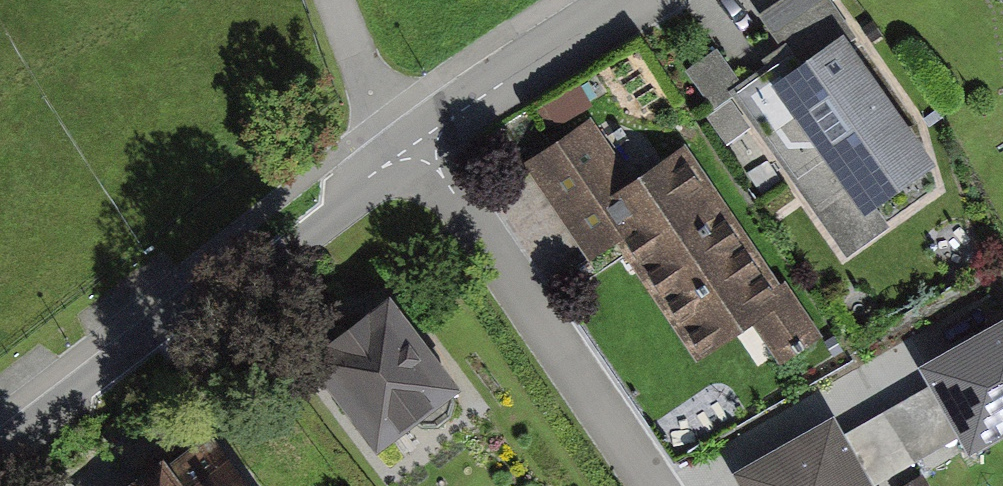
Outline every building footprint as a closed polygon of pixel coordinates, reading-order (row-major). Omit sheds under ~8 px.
[(783,48),(740,78),(717,45),(685,67),(713,107),(734,93),(736,97),(772,72),(807,47),(844,21),(848,18),(835,0),(773,0),(757,11),(783,48)] [(936,153),(844,21),(807,47),(772,72),(736,97),(846,252),(890,221),(873,197),(898,180),(936,153)] [(592,119),(532,158),(599,263),(624,247),(696,360),(756,322),(778,356),(815,332),(692,140),(630,179),(592,119)] [(399,307),(321,358),(379,447),(457,397),(399,307)] [(943,359),(946,363),(863,419),(856,408),(756,475),(763,485),(900,485),(906,482),(902,477),(986,421),(993,432),(1002,426),(1002,319),(943,359)] [(153,485),(257,485),(223,437),(153,485)]
